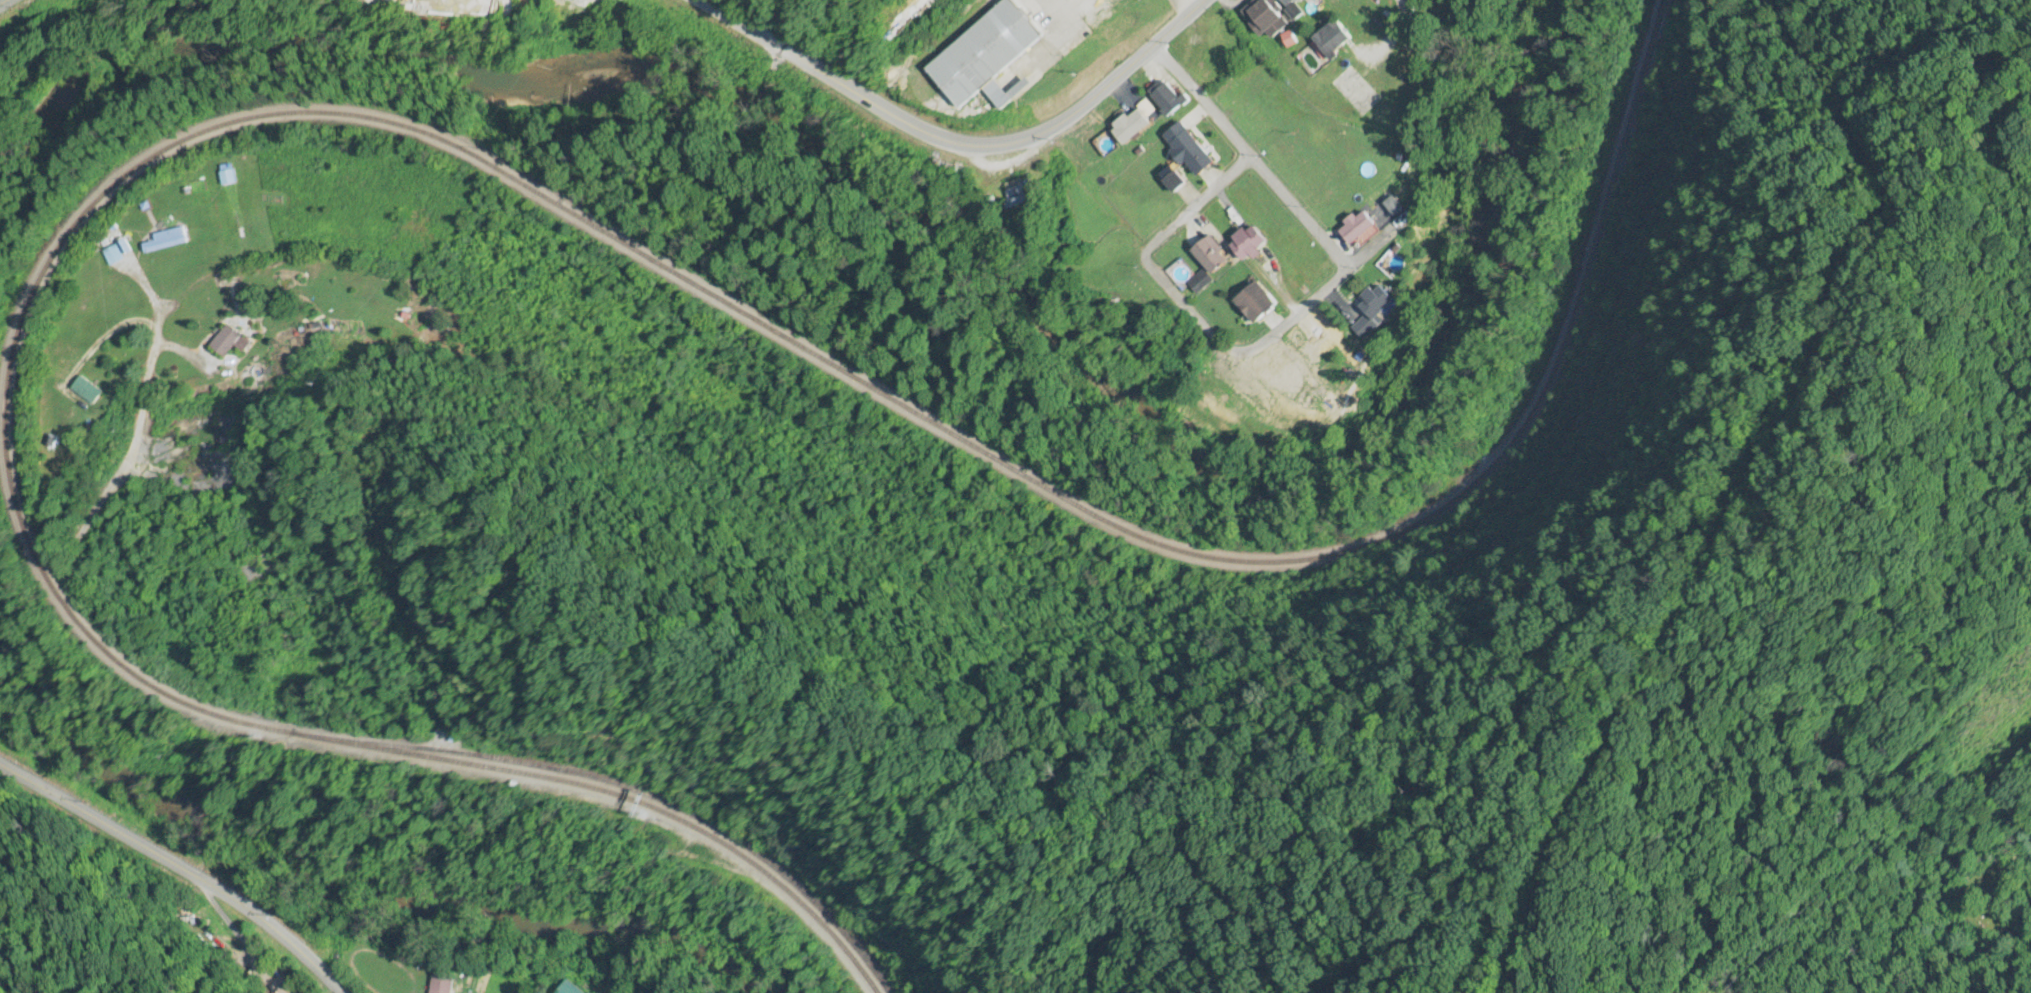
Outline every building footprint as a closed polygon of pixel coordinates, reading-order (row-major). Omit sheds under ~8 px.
[(962,110),(985,90),(1003,112),(1018,99),(1012,93),(1010,94),(997,79),(1047,37),(1016,0),(1009,0),(927,69),(962,110)] [(1294,24),(1273,0),(1258,0),(1243,13),(1264,38),(1270,33),(1275,40),(1294,24)] [(1316,38),(1332,59),(1355,41),(1339,20),(1316,38)] [(1332,86),(1365,118),(1383,100),(1351,67),(1332,86)] [(1187,104),(1169,83),(1153,97),(1171,118),(1187,104)] [(1153,123),(1139,107),(1113,131),(1127,147),(1153,123)] [(1217,162),(1183,123),(1164,139),(1199,178),(1217,162)] [(1189,184),(1177,170),(1166,180),(1177,194),(1189,184)] [(1397,216),(1404,211),(1394,199),(1387,205),(1397,216)] [(1380,230),(1365,210),(1339,230),(1355,250),(1380,230)] [(1244,264),(1263,254),(1260,249),(1268,245),(1258,226),(1232,239),(1244,264)] [(141,243),(146,257),(187,241),(182,228),(141,243)] [(1194,250),(1214,275),(1234,259),(1214,234),(1194,250)] [(1197,294),(1214,283),(1206,272),(1190,283),(1197,294)] [(1257,325),(1280,307),(1260,282),(1238,300),(1257,325)] [(1372,289),(1357,304),(1375,322),(1396,301),(1382,286),(1375,292),(1372,289)] [(243,354),(250,344),(226,326),(210,348),(225,359),(233,347),(243,354)] [(103,394),(81,377),(71,389),(93,406),(103,394)] [(453,980),(432,977),(430,992),(451,992),(453,980)] [(573,982),(564,992),(586,992),(573,982)]
